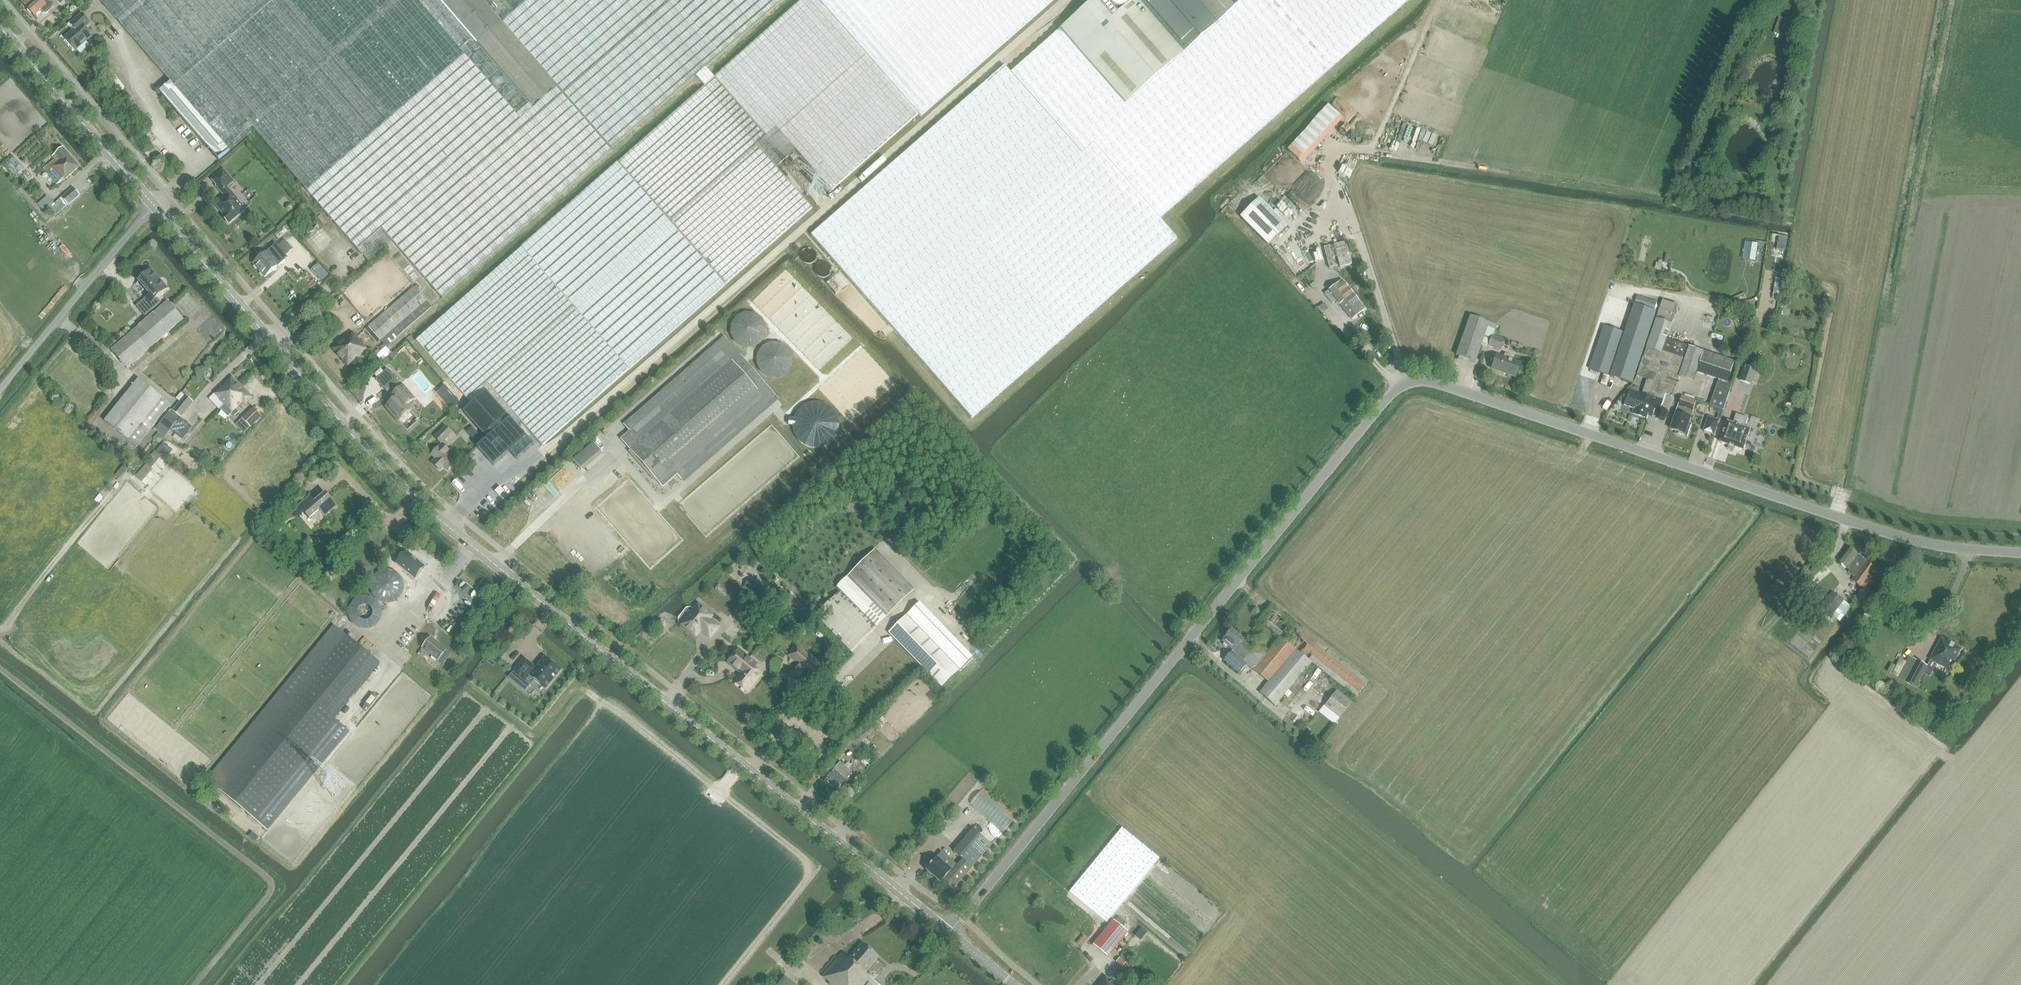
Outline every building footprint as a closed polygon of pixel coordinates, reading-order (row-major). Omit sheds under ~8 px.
[(22,2),(34,16),(41,10),(44,13),(45,13),(47,13),(54,7),(54,4),(51,0),(24,0),(22,2)] [(123,28),(170,81),(230,149),(252,130),(306,192),(367,261),(389,242),(439,299),(560,192),(694,74),(704,65),(778,0),(98,0),(123,28)] [(417,341),(472,404),(464,411),(488,438),(511,419),(519,428),(524,424),(544,447),(630,370),(812,208),(798,192),(775,167),(794,151),(830,191),(1050,0),(803,0),(715,78),(704,65),(694,74),(705,87),(585,192),(522,247),(464,298),(420,339),(417,341)] [(811,235),(937,378),(972,418),(1179,236),(1163,218),(1192,192),(1411,0),(1139,0),(1119,19),(1102,0),(1080,0),(1088,9),(1015,73),(1007,63),(937,125),(860,192),(811,235)] [(64,39),(75,50),(92,36),(84,28),(90,23),(82,14),(71,24),(75,29),(64,39)] [(1774,33),(1782,36),(1783,36),(1786,27),(1788,20),(1780,17),(1777,24),(1774,33)] [(230,150),(230,149),(170,81),(159,91),(157,89),(157,90),(207,146),(208,145),(213,151),(214,152),(216,151),(218,156),(217,157),(219,160),(230,150)] [(1327,105),(1288,151),(1303,164),(1343,119),(1327,105)] [(44,171),(57,185),(62,180),(63,181),(80,167),(64,149),(53,158),(56,161),(44,171)] [(234,181),(228,175),(224,170),(213,179),(217,185),(216,185),(222,192),(222,191),(224,190),(234,181)] [(67,192),(61,196),(62,197),(68,204),(80,194),(77,192),(73,186),(67,191),(68,191),(67,192)] [(225,195),(215,204),(224,214),(222,216),(229,224),(246,209),(231,192),(230,191),(227,193),(224,190),(222,191),(222,192),(225,195)] [(47,196),(39,203),(46,212),(50,209),(55,215),(68,204),(62,197),(54,204),(47,196)] [(1241,217),(1269,246),(1287,228),(1260,199),(1241,217)] [(297,231),(301,233),(306,234),(310,233),(314,230),(317,226),(317,221),(316,217),(313,213),(309,211),(305,210),(300,211),(296,214),(294,218),(293,222),(294,227),(297,231)] [(1785,251),(1788,238),(1780,236),(1777,249),(1785,251)] [(281,245),(276,249),(284,258),(293,250),(287,243),(285,241),(281,245)] [(254,264),(265,277),(281,263),(270,250),(254,264)] [(146,298),(137,306),(145,316),(161,302),(157,298),(167,289),(150,270),(138,281),(150,295),(147,297),(146,298)] [(1773,297),(1778,298),(1782,280),(1776,278),(1773,297)] [(1342,280),(1325,294),(1333,304),(1337,301),(1352,320),(1364,310),(1352,294),(1342,280)] [(414,287),(368,327),(386,347),(431,307),(414,287)] [(140,326),(133,332),(112,350),(128,368),(149,350),(184,320),(169,302),(155,313),(140,326)] [(1630,391),(1625,406),(1634,409),(1633,414),(1646,419),(1648,414),(1652,415),(1655,409),(1659,411),(1667,390),(1662,388),(1664,383),(1675,387),(1678,377),(1680,378),(1690,346),(1668,339),(1679,308),(1662,302),(1652,330),(1637,376),(1647,379),(1642,395),(1640,394),(1640,391),(1639,389),(1638,388),(1636,387),(1634,387),(1632,389),(1630,391)] [(1590,370),(1632,385),(1657,313),(1635,305),(1625,334),(1604,326),(1590,370)] [(1482,344),(1485,333),(1488,326),(1495,329),(1496,326),(1470,317),(1456,355),(1475,362),(1482,344)] [(1485,333),(1482,344),(1500,350),(1503,339),(1493,336),(1495,329),(1488,326),(1485,333)] [(333,349),(340,358),(359,341),(351,332),(340,343),(333,349)] [(728,338),(719,346),(627,426),(632,431),(623,439),(664,487),(679,475),(684,481),(780,398),(728,338)] [(359,341),(340,358),(348,366),(367,349),(359,341)] [(1690,346),(1680,378),(1694,382),(1697,373),(1719,381),(1718,382),(1717,387),(1730,391),(1732,385),(1731,385),(1731,383),(1728,382),(1735,361),(1690,346)] [(1497,355),(1492,370),(1516,378),(1521,364),(1509,360),(1510,356),(1504,354),(1503,358),(1497,355)] [(1745,366),(1740,381),(1749,384),(1755,369),(1745,366)] [(388,369),(376,379),(388,393),(399,382),(388,369)] [(224,405),(224,406),(237,394),(232,389),(238,383),(232,376),(214,392),(220,398),(218,400),(224,405)] [(139,379),(105,421),(136,447),(170,405),(139,379)] [(224,405),(220,409),(228,417),(232,413),(235,416),(239,412),(236,409),(242,403),(245,406),(253,398),(238,383),(232,389),(237,394),(224,406),(224,405)] [(394,401),(387,407),(399,421),(411,410),(407,406),(414,399),(403,387),(391,397),(392,398),(394,401),(394,400),(394,401)] [(1723,410),(1730,391),(1717,387),(1710,406),(1715,407),(1723,410)] [(176,398),(179,401),(185,395),(181,392),(176,398)] [(185,396),(173,411),(171,410),(156,429),(166,437),(193,403),(185,396)] [(1671,429),(1671,430),(1677,432),(1676,433),(1678,435),(1686,438),(1688,437),(1692,426),(1689,425),(1692,418),(1688,417),(1690,410),(1694,411),(1697,402),(1683,397),(1678,410),(1677,410),(1671,429)] [(452,410),(460,403),(456,398),(447,405),(452,410)] [(254,407),(242,418),(251,427),(263,416),(254,407)] [(1708,417),(1704,431),(1714,434),(1719,420),(1723,410),(1715,407),(1715,411),(1719,413),(1717,419),(1708,417)] [(1720,444),(1729,448),(1729,449),(1734,451),(1735,449),(1744,452),(1751,431),(1745,429),(1748,420),(1737,416),(1733,425),(1728,423),(1720,444)] [(437,459),(432,464),(440,471),(444,466),(448,471),(454,465),(448,458),(453,454),(446,447),(449,444),(446,441),(452,434),(445,428),(435,438),(442,444),(433,454),(437,459)] [(517,428),(497,448),(486,459),(498,471),(530,441),(518,429),(517,428)] [(1794,428),(1791,437),(1796,439),(1799,429),(1794,428)] [(158,433),(154,438),(159,443),(164,438),(158,433)] [(476,443),(482,438),(478,434),(473,439),(476,443)] [(593,443),(574,460),(582,469),(601,452),(593,443)] [(961,484),(968,491),(976,482),(969,476),(961,484)] [(499,496),(504,491),(500,486),(495,491),(499,496)] [(309,497),(299,506),(309,518),(319,510),(325,515),(334,507),(335,508),(337,506),(332,501),(330,503),(329,501),(329,498),(326,495),(323,495),(321,497),(320,498),(320,501),(318,502),(315,502),(314,503),(309,497)] [(270,526),(265,532),(272,538),(277,533),(270,526)] [(405,545),(395,558),(415,574),(425,561),(405,545)] [(1854,577),(1866,561),(1849,549),(1839,562),(1850,570),(1848,573),(1854,577)] [(836,590),(839,594),(875,629),(888,617),(915,590),(875,550),(848,578),(836,590)] [(1852,580),(1864,589),(1878,570),(1866,561),(1854,577),(1852,580)] [(753,593),(755,589),(764,595),(767,590),(750,579),(744,588),(753,593)] [(1833,591),(1822,606),(1840,621),(1852,606),(1833,591)] [(875,629),(839,594),(819,615),(854,650),(875,629)] [(761,611),(765,605),(757,600),(753,606),(761,611)] [(938,648),(952,635),(920,602),(889,632),(942,688),(959,671),(938,648)] [(1269,651),(1256,667),(1263,673),(1252,686),(1276,705),(1311,662),(1356,697),(1369,682),(1272,604),(1265,612),(1259,620),(1280,637),(1269,651)] [(701,630),(704,632),(703,633),(710,638),(719,627),(710,619),(712,616),(698,605),(682,625),(693,634),(695,635),(697,634),(698,633),(701,630)] [(1249,661),(1256,667),(1269,651),(1257,641),(1251,647),(1231,631),(1225,637),(1226,638),(1223,642),(1234,651),(1233,653),(1231,652),(1224,660),(1239,673),(1249,661)] [(240,764),(219,790),(253,817),(268,829),(347,732),(333,720),(337,715),(380,663),(346,635),(314,674),(304,666),(230,756),(240,764)] [(447,650),(431,637),(422,649),(438,661),(439,661),(443,664),(451,654),(447,650)] [(1930,659),(1950,670),(1962,648),(1942,637),(1930,659)] [(790,677),(802,687),(820,665),(797,646),(789,656),(800,665),(790,677)] [(738,669),(739,669),(742,672),(734,682),(747,692),(761,674),(752,666),(754,663),(739,650),(728,663),(737,670),(738,669)] [(1897,677),(1916,688),(1928,666),(1909,656),(1897,677)] [(534,679),(545,689),(561,670),(545,658),(536,669),(525,659),(514,672),(530,685),(534,679)] [(1338,692),(1326,707),(1341,719),(1353,704),(1338,692)] [(876,731),(872,726),(858,739),(862,743),(876,731)] [(823,759),(817,754),(805,767),(810,772),(823,759)] [(841,763),(824,782),(836,792),(845,782),(838,776),(839,774),(846,780),(853,773),(849,769),(845,766),(841,763)] [(1122,825),(1069,891),(1106,920),(1159,855),(1122,825)] [(967,855),(976,863),(990,846),(972,831),(958,848),(954,853),(963,860),(967,855)] [(952,890),(976,863),(967,855),(963,860),(958,865),(942,851),(936,858),(925,870),(937,880),(940,882),(945,876),(947,878),(943,882),(952,890)] [(1093,943),(1108,957),(1128,932),(1113,918),(1093,943)] [(823,978),(830,984),(876,984),(873,982),(872,983),(870,981),(871,980),(865,975),(879,959),(862,945),(849,961),(843,955),(823,978)] [(1123,952),(1121,955),(1121,958),(1124,960),(1127,960),(1129,957),(1129,954),(1126,952),(1123,952)]
